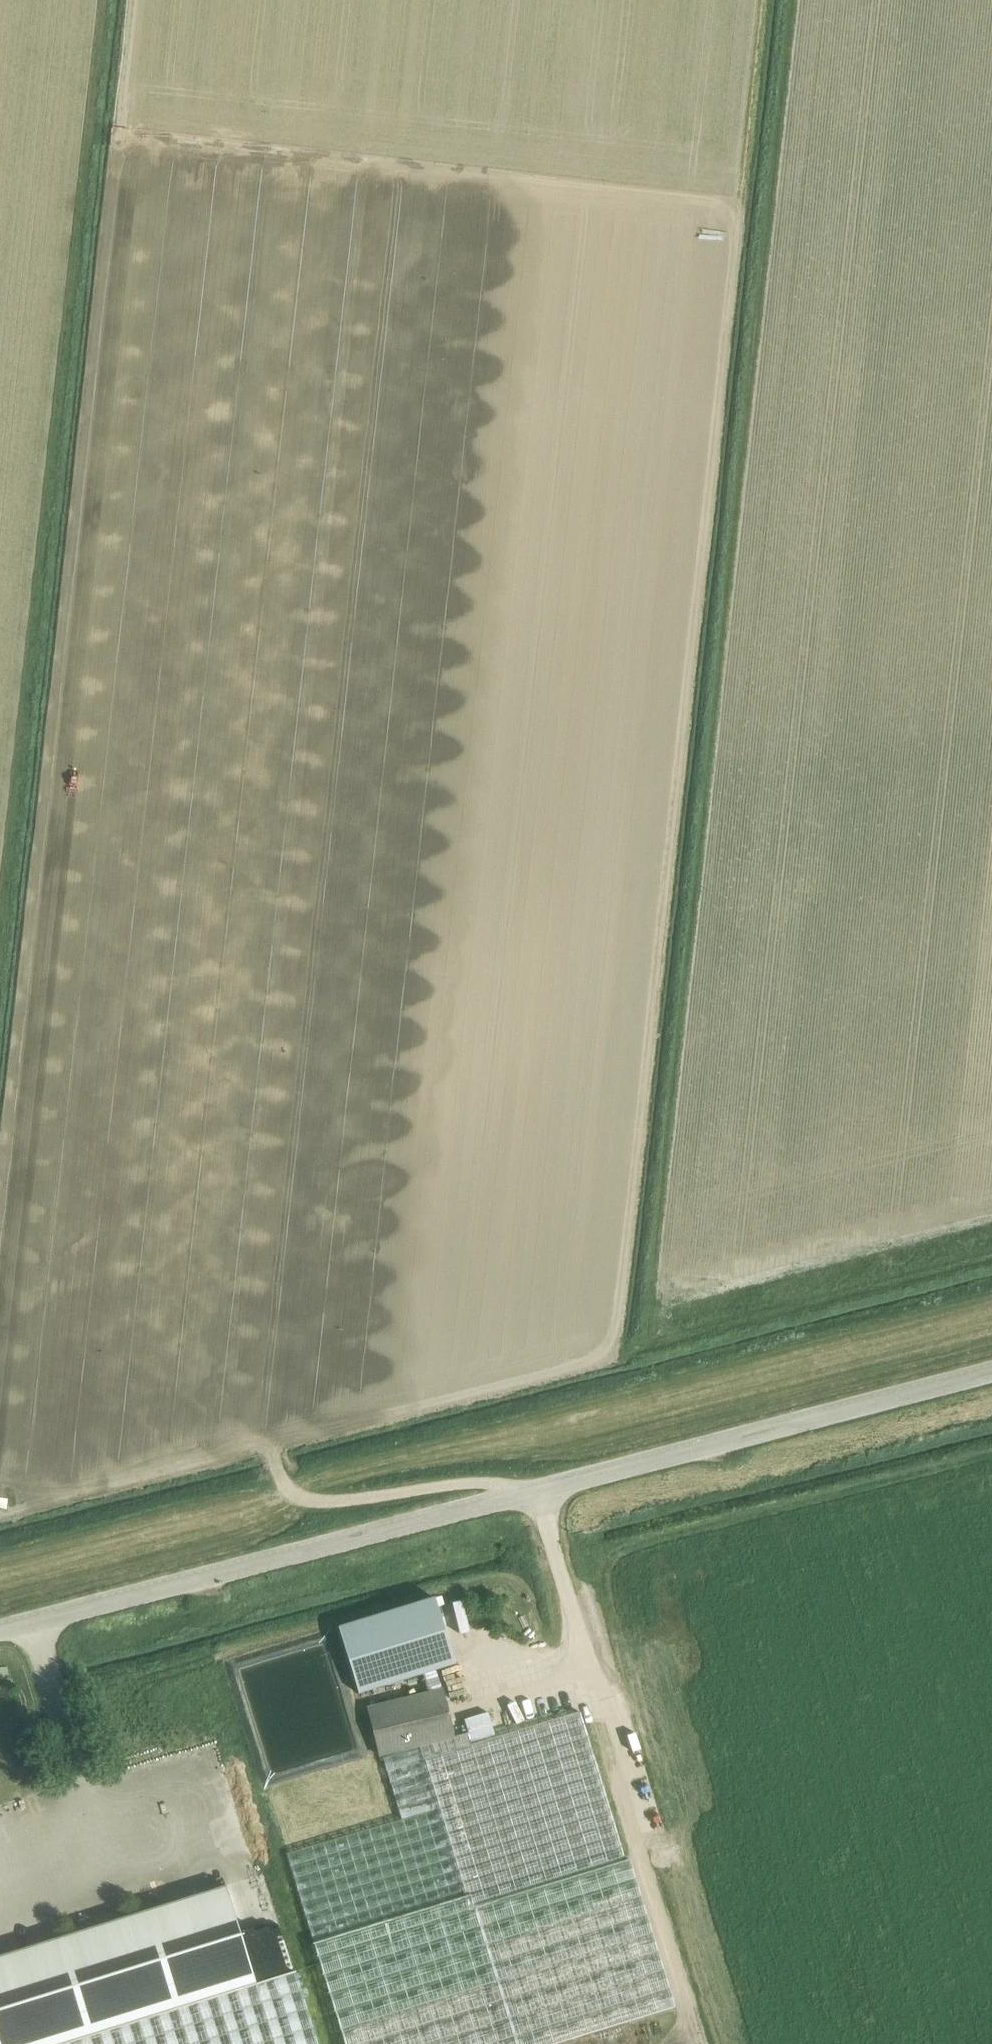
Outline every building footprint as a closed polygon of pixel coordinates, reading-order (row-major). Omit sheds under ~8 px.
[(434,1599),(338,1629),(358,1695),(455,1665),(434,1599)] [(380,1757),(419,1747),(453,1739),(453,1738),(441,1690),(368,1708),(380,1757)] [(313,1941),(344,2043),(561,2043),(674,2009),(628,1860),(624,1861),(579,1713),(495,1739),(472,1745),(468,1734),(453,1738),(453,1739),(419,1747),(420,1751),(383,1761),(401,1821),(287,1856),(313,1941)] [(487,1713),(464,1720),(468,1734),(472,1745),(495,1739),(487,1713)] [(257,1986),(242,1937),(227,1888),(0,1958),(0,2043),(68,2043),(257,1986)] [(295,1974),(257,1986),(68,2043),(316,2043),(295,1974)]
